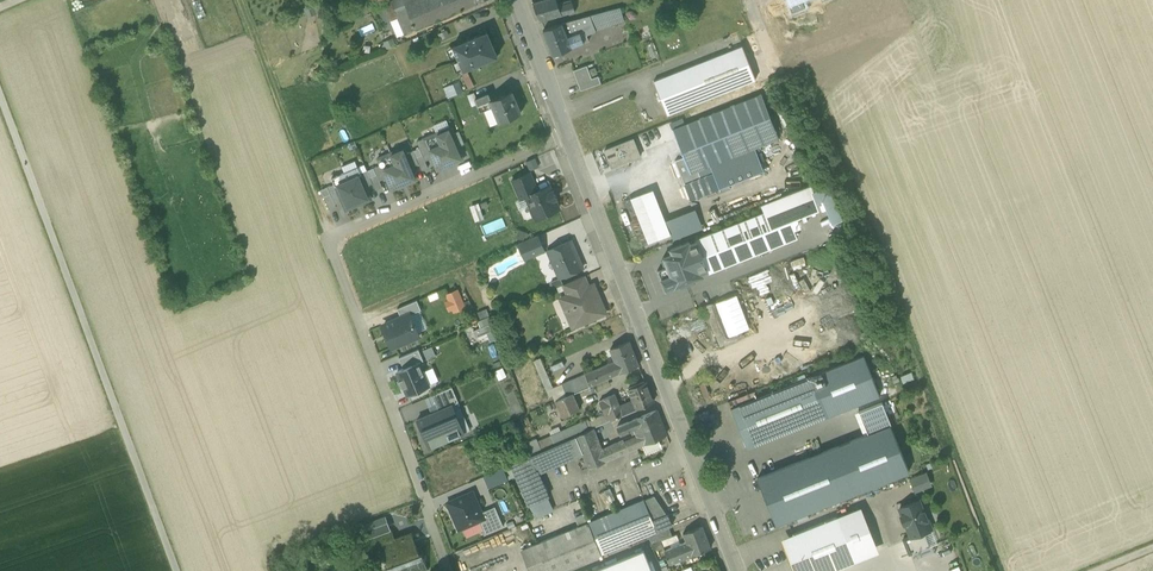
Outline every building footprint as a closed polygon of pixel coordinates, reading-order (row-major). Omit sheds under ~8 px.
[(387,3),(390,9),(388,10),(389,14),(396,12),(405,34),(477,4),(475,0),(393,0),(387,3)] [(532,3),(540,21),(563,15),(559,6),(556,0),(543,0),(532,3)] [(572,2),(559,6),(563,15),(575,11),(572,2)] [(613,9),(590,15),(596,31),(617,23),(613,9)] [(590,15),(562,23),(571,47),(589,40),(587,35),(596,31),(590,15)] [(562,23),(543,30),(552,55),(571,47),(562,23)] [(486,32),(464,42),(464,41),(463,42),(453,46),(463,70),(473,66),(474,66),(496,56),(496,57),(498,56),(497,55),(488,33),(488,32),(487,31),(486,32)] [(653,43),(647,45),(652,57),(658,55),(653,43)] [(661,101),(667,115),(756,79),(742,46),(653,81),(659,96),(656,97),(658,102),(661,101)] [(587,65),(573,70),(581,90),(601,83),(598,76),(591,78),(587,65)] [(446,96),(462,92),(458,81),(443,86),(446,96)] [(521,113),(512,91),(491,100),(490,100),(493,107),(499,122),(521,113)] [(488,93),(475,99),(480,112),(485,110),(493,107),(490,100),(491,100),(488,93)] [(761,94),(673,129),(684,157),(690,174),(697,171),(710,166),(755,148),(779,138),(761,94)] [(499,122),(493,107),(485,110),(491,125),(499,122)] [(433,126),(436,133),(449,127),(447,120),(433,126)] [(463,159),(458,147),(452,133),(449,127),(436,133),(423,138),(431,158),(437,171),(463,159)] [(458,131),(452,133),(458,147),(464,144),(458,131)] [(425,161),(431,158),(423,138),(417,141),(419,148),(425,161)] [(633,139),(604,150),(611,168),(640,157),(633,139)] [(417,179),(412,167),(406,153),(403,147),(377,158),(380,165),(386,178),(391,191),(417,179)] [(428,168),(425,161),(419,148),(413,151),(418,164),(421,170),(428,168)] [(755,148),(710,166),(719,188),(764,170),(755,148)] [(412,167),(418,164),(413,151),(406,153),(412,167)] [(690,174),(684,157),(675,160),(684,185),(700,178),(697,171),(690,174)] [(450,165),(453,173),(467,168),(464,160),(450,165)] [(379,181),(386,178),(380,165),(373,168),(379,181)] [(372,199),(366,186),(360,173),(357,167),(331,178),(334,184),(341,201),(345,210),(372,199)] [(382,187),(379,181),(373,168),(367,170),(372,183),(375,190),(382,187)] [(366,186),(372,183),(367,170),(360,173),(366,186)] [(530,172),(512,180),(520,199),(526,197),(526,196),(538,191),(530,172)] [(335,204),(341,201),(334,184),(327,187),(335,204)] [(538,191),(526,196),(526,197),(530,206),(530,208),(534,217),(537,219),(547,215),(547,213),(559,208),(555,199),(557,198),(553,190),(551,191),(549,186),(538,191)] [(835,222),(841,219),(828,186),(812,193),(815,199),(824,195),(835,222)] [(336,207),(335,204),(327,187),(321,190),(329,210),(336,207)] [(646,192),(623,201),(641,246),(664,238),(646,192)] [(789,203),(784,205),(789,216),(793,214),(789,203)] [(784,204),(695,240),(696,242),(707,270),(709,273),(797,237),(789,216),(784,205),(784,204)] [(502,218),(480,224),(483,234),(505,228),(502,218)] [(538,235),(518,244),(525,260),(545,251),(538,235)] [(570,240),(548,250),(560,278),(582,268),(570,240)] [(689,242),(671,249),(673,254),(664,258),(668,267),(658,270),(666,290),(681,284),(681,286),(693,282),(692,279),(699,277),(697,274),(707,270),(696,242),(690,245),(689,242)] [(583,276),(564,284),(568,295),(588,286),(583,276)] [(588,286),(568,295),(572,305),(565,308),(573,327),(605,313),(593,284),(588,286)] [(457,290),(447,295),(454,311),(464,307),(457,290)] [(736,294),(714,303),(727,337),(749,328),(736,294)] [(397,308),(401,317),(409,313),(410,314),(421,309),(417,300),(397,308)] [(478,318),(487,315),(485,308),(476,312),(478,318)] [(419,336),(410,314),(409,313),(401,317),(384,324),(393,347),(419,336)] [(488,316),(477,320),(479,325),(490,321),(488,316)] [(491,331),(486,333),(490,342),(498,338),(491,323),(489,324),(491,331)] [(489,324),(473,331),(476,338),(486,333),(491,331),(489,324)] [(629,341),(610,349),(616,365),(619,373),(639,364),(629,341)] [(432,347),(423,350),(427,359),(433,356),(432,355),(435,354),(432,347)] [(399,358),(403,369),(419,362),(423,361),(418,349),(399,358)] [(541,358),(533,361),(548,396),(553,394),(550,387),(553,386),(541,358)] [(404,387),(407,395),(429,385),(419,362),(403,369),(397,371),(400,379),(399,380),(402,388),(404,387)] [(607,364),(586,373),(590,386),(594,384),(608,378),(619,373),(616,365),(609,368),(607,364)] [(586,373),(570,380),(575,392),(590,386),(586,373)] [(811,376),(731,408),(747,448),(827,416),(816,388),(826,384),(822,373),(811,377),(811,376)] [(608,378),(594,384),(595,385),(594,386),(596,392),(599,391),(599,392),(611,386),(608,378)] [(570,380),(562,384),(567,396),(573,393),(575,392),(570,380)] [(653,402),(645,381),(628,388),(634,404),(631,402),(620,407),(623,415),(653,402)] [(550,387),(553,394),(556,401),(567,396),(562,384),(553,386),(550,387)] [(432,395),(439,410),(452,405),(458,402),(452,387),(432,395)] [(573,393),(567,396),(556,401),(555,401),(562,417),(580,409),(573,393)] [(615,394),(602,399),(602,400),(599,401),(604,413),(608,421),(623,415),(620,407),(615,394)] [(882,401),(859,411),(867,432),(890,423),(882,401)] [(417,420),(429,448),(464,433),(452,405),(439,410),(417,420)] [(656,409),(617,426),(620,435),(631,430),(634,438),(624,442),(623,440),(601,449),(606,460),(666,434),(656,409)] [(593,423),(595,427),(608,421),(604,413),(588,420),(590,424),(593,423)] [(588,420),(561,432),(551,436),(555,445),(575,436),(592,428),(595,427),(593,423),(590,424),(588,420)] [(890,424),(757,478),(776,524),(909,470),(890,424)] [(601,449),(592,428),(575,436),(583,453),(589,468),(606,460),(601,449)] [(527,457),(510,464),(515,476),(528,505),(548,497),(537,473),(583,453),(575,436),(555,445),(542,450),(527,457)] [(537,438),(530,441),(529,440),(521,443),(527,457),(542,450),(537,438)] [(515,476),(510,464),(503,467),(509,479),(515,476)] [(924,473),(910,479),(915,491),(928,486),(924,473)] [(529,570),(560,570),(648,535),(668,526),(672,525),(667,514),(654,496),(644,500),(644,499),(521,550),(529,570)] [(548,497),(528,505),(535,520),(554,511),(548,497)] [(918,500),(899,507),(902,514),(900,514),(904,523),(905,522),(911,535),(911,536),(923,531),(931,528),(923,509),(922,510),(918,500)] [(580,525),(589,519),(584,512),(575,517),(580,525)] [(512,516),(495,523),(499,532),(516,525),(512,516)] [(792,535),(797,546),(786,550),(794,570),(798,570),(806,568),(807,570),(830,570),(855,561),(850,550),(868,543),(859,521),(841,528),(837,517),(792,535)] [(686,542),(664,550),(664,551),(669,562),(669,564),(711,547),(702,525),(683,533),(686,542)] [(668,526),(648,535),(652,543),(654,542),(660,539),(672,535),(668,526)] [(391,530),(363,541),(366,550),(381,545),(381,544),(394,539),(391,530)] [(923,531),(911,536),(911,535),(903,538),(909,554),(929,546),(923,531)] [(381,544),(381,545),(388,564),(386,565),(388,570),(426,570),(428,570),(421,552),(418,553),(411,533),(394,539),(381,544)] [(660,539),(654,542),(656,549),(662,546),(660,539)] [(592,570),(652,570),(644,550),(592,570)] [(664,551),(657,554),(661,565),(669,562),(664,551)]
